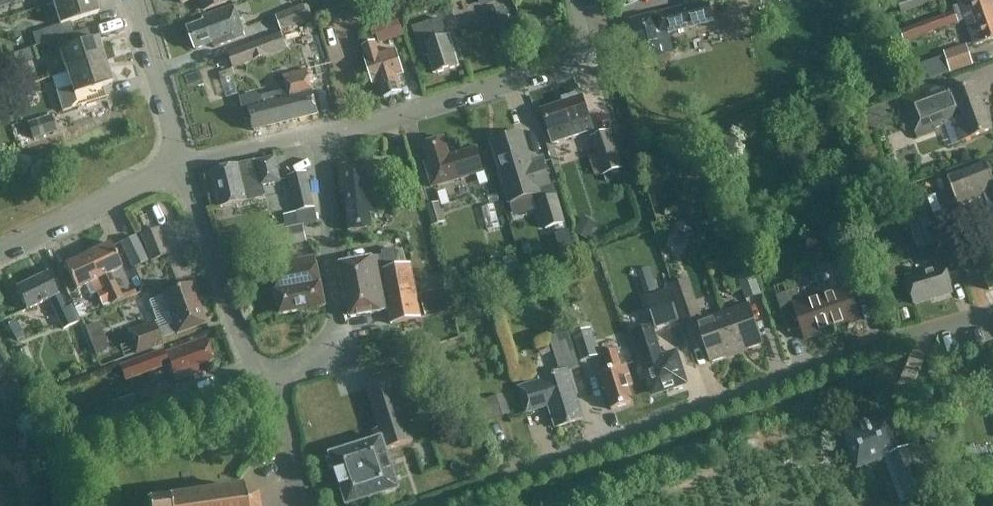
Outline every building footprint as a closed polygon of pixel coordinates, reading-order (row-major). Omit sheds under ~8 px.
[(47,42),(74,33),(71,22),(98,13),(94,0),(63,0),(54,3),(61,24),(35,33),(38,45),(47,42)] [(205,11),(234,0),(201,0),(205,11)] [(903,14),(933,2),(932,0),(898,0),(903,14)] [(975,46),(992,39),(992,2),(992,0),(959,0),(975,46)] [(714,22),(710,2),(655,15),(632,21),(643,61),(666,56),(665,55),(673,53),(668,33),(714,22)] [(846,7),(852,28),(861,25),(856,4),(846,7)] [(310,19),(304,5),(276,16),(282,31),(310,19)] [(218,42),(220,46),(235,40),(246,36),(235,6),(203,17),(205,22),(188,28),(197,49),(218,42)] [(513,31),(504,6),(487,12),(495,37),(513,31)] [(960,22),(955,10),(901,30),(906,42),(960,22)] [(450,35),(448,36),(443,19),(414,28),(423,57),(429,55),(435,74),(460,66),(450,35)] [(391,41),(385,24),(371,29),(374,38),(378,36),(380,45),(391,41)] [(92,40),(88,29),(74,33),(47,42),(51,54),(60,51),(67,73),(105,61),(98,38),(92,40)] [(270,56),(264,41),(229,53),(233,65),(253,58),(254,62),(270,56)] [(397,50),(380,55),(376,42),(363,46),(367,59),(366,60),(373,83),(380,81),(385,98),(403,92),(397,75),(405,73),(397,50)] [(974,65),(968,44),(944,52),(946,58),(936,61),(931,66),(935,78),(974,65)] [(63,112),(107,98),(103,86),(112,83),(105,61),(67,73),(72,87),(57,92),(63,112)] [(365,69),(357,67),(355,79),(363,80),(365,69)] [(319,115),(308,70),(286,76),(290,92),(247,102),(255,131),(319,115)] [(976,84),(955,92),(950,79),(903,97),(918,138),(937,131),(936,129),(954,122),(962,141),(992,129),(976,84)] [(564,102),(542,110),(550,131),(554,144),(571,138),(595,130),(582,92),(563,99),(564,102)] [(56,132),(51,115),(28,123),(33,139),(56,132)] [(602,173),(603,175),(625,168),(612,131),(591,138),(597,156),(591,158),(596,175),(602,173)] [(522,134),(494,143),(511,201),(522,198),(537,194),(540,209),(546,228),(566,223),(555,184),(550,186),(543,161),(531,165),(522,134)] [(478,148),(450,156),(445,138),(423,145),(430,167),(427,169),(433,187),(485,172),(478,148)] [(213,172),(221,207),(266,196),(263,185),(281,181),(275,158),(257,162),(257,161),(213,172)] [(658,163),(664,178),(676,173),(671,158),(659,163),(658,163)] [(377,214),(373,163),(339,167),(342,193),(344,193),(345,208),(348,208),(350,231),(373,229),(372,214),(377,214)] [(987,163),(948,178),(959,207),(986,196),(992,209),(986,211),(992,226),(992,178),(987,163)] [(289,176),(297,212),(316,208),(308,172),(289,176)] [(616,179),(613,172),(605,174),(608,182),(616,179)] [(901,197),(918,250),(938,244),(921,191),(901,197)] [(427,206),(433,226),(446,222),(441,202),(427,206)] [(297,212),(284,215),(287,229),(300,226),(297,212)] [(933,219),(940,243),(953,239),(946,215),(933,219)] [(574,232),(589,239),(597,223),(583,216),(574,232)] [(307,241),(304,225),(300,226),(287,229),(263,234),(266,249),(307,241)] [(141,234),(151,261),(169,254),(159,228),(141,234)] [(576,250),(571,231),(557,235),(562,254),(576,250)] [(136,236),(121,243),(133,269),(148,261),(136,236)] [(88,254),(99,279),(105,289),(110,301),(112,305),(124,299),(111,273),(122,268),(110,243),(88,254)] [(907,277),(915,304),(953,292),(948,275),(961,271),(954,247),(937,253),(941,267),(907,277)] [(400,266),(397,249),(383,251),(384,256),(342,264),(351,318),(389,310),(392,324),(407,321),(408,329),(423,326),(422,318),(411,264),(400,266)] [(77,290),(99,279),(88,254),(65,265),(77,290)] [(321,282),(316,257),(271,265),(276,291),(281,315),(326,306),(322,282),(321,282)] [(885,268),(889,281),(897,278),(893,265),(885,268)] [(834,330),(862,320),(854,298),(866,294),(857,268),(837,275),(841,289),(822,296),(834,330)] [(762,295),(754,270),(738,276),(746,300),(762,295)] [(72,306),(66,309),(59,293),(58,294),(48,273),(16,289),(27,310),(50,299),(64,329),(80,322),(72,306)] [(670,286),(684,324),(703,317),(690,279),(670,286)] [(206,323),(191,284),(163,294),(174,324),(157,330),(154,322),(128,332),(136,354),(162,344),(160,339),(177,333),(177,334),(206,323)] [(421,294),(427,315),(451,309),(445,288),(421,294)] [(110,301),(105,289),(97,293),(103,305),(110,301)] [(680,322),(670,289),(646,297),(656,329),(680,322)] [(834,330),(822,296),(802,303),(797,289),(777,296),(790,332),(802,328),(806,340),(834,330)] [(737,353),(763,344),(749,304),(724,313),(737,353)] [(712,362),(737,353),(724,313),(698,322),(712,362)] [(8,325),(17,341),(25,337),(16,320),(8,325)] [(86,328),(88,334),(102,329),(100,322),(86,328)] [(662,357),(652,326),(633,332),(637,346),(642,344),(647,361),(643,363),(654,394),(687,383),(677,352),(662,357)] [(573,334),(582,361),(600,356),(592,328),(573,334)] [(580,368),(568,332),(551,337),(562,372),(520,386),(528,412),(550,406),(557,427),(584,419),(569,371),(580,368)] [(171,364),(177,381),(194,374),(193,370),(197,369),(196,366),(214,360),(206,338),(163,353),(162,350),(120,366),(125,380),(171,364)] [(378,349),(382,361),(393,358),(390,346),(378,349)] [(625,360),(621,361),(617,349),(603,353),(609,371),(601,373),(612,410),(635,402),(629,386),(634,385),(627,365),(625,360)] [(384,441),(411,431),(407,419),(417,415),(411,395),(419,392),(411,366),(365,381),(380,428),(374,430),(377,440),(383,438),(384,441)] [(14,380),(3,385),(11,402),(22,396),(14,380)] [(174,400),(169,384),(139,394),(144,410),(174,400)] [(484,422),(509,414),(503,394),(477,402),(484,422)] [(113,402),(119,420),(140,413),(134,395),(113,402)] [(898,451),(885,417),(844,433),(858,468),(885,458),(902,504),(917,498),(942,488),(934,466),(935,466),(928,445),(916,450),(914,445),(898,451)] [(919,423),(927,445),(938,441),(930,419),(919,423)] [(377,440),(331,455),(348,505),(400,489),(388,450),(414,441),(411,431),(384,441),(383,438),(377,440)] [(241,488),(148,502),(148,505),(258,505),(257,497),(255,495),(241,488)]
